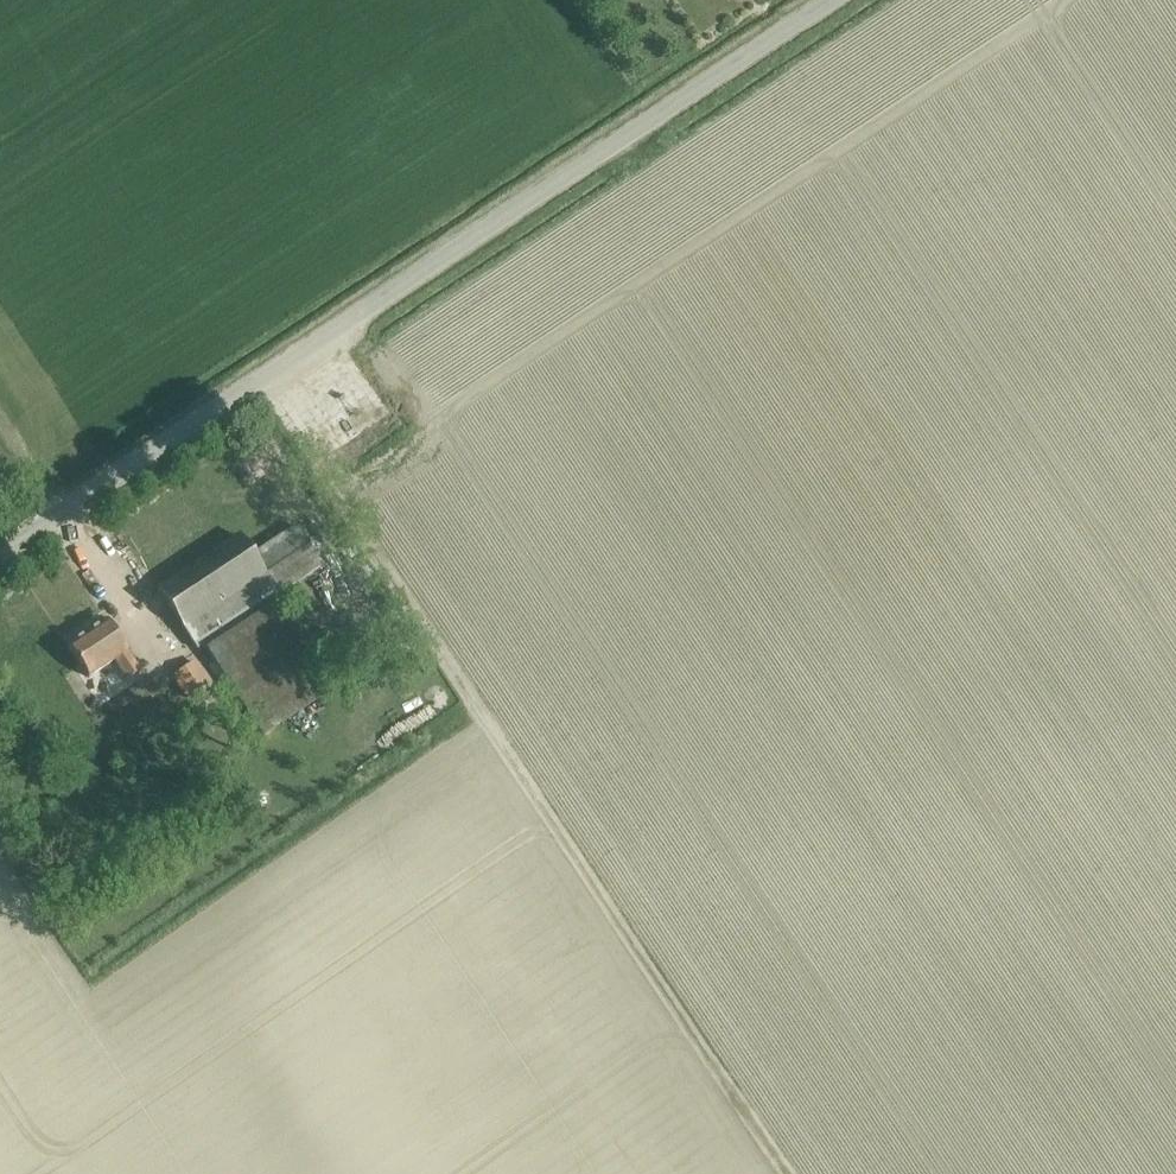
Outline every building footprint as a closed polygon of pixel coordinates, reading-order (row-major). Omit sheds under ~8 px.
[(157,591),(197,650),(202,647),(255,727),(330,677),(277,597),(322,567),(296,528),(252,557),(238,537),(157,591)] [(68,648),(88,679),(114,662),(126,681),(140,672),(107,622),(68,648)] [(174,679),(187,699),(207,686),(194,666),(174,679)]
